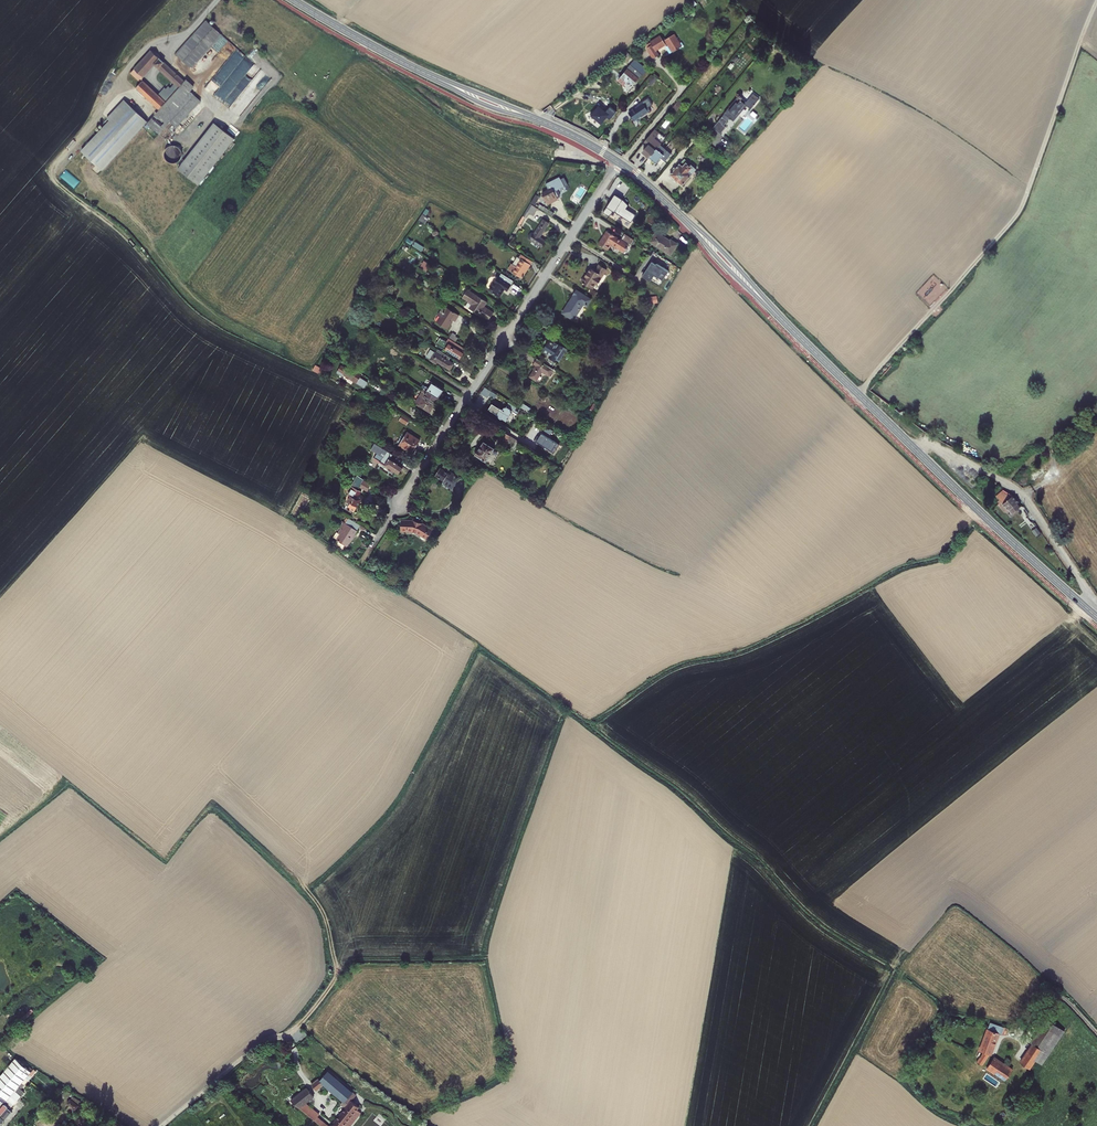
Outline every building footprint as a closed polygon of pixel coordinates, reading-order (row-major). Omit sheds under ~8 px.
[(182,51),(193,69),(223,37),(207,23),(182,51)] [(664,41),(661,36),(650,43),(652,46),(647,49),(653,59),(660,55),(657,51),(667,45),(672,54),(682,47),(675,35),(664,41)] [(182,51),(182,50),(176,56),(192,70),(193,69),(182,51)] [(155,66),(160,60),(151,52),(134,71),(142,79),(155,66)] [(155,66),(158,70),(164,64),(160,60),(155,66)] [(217,95),(242,115),(273,77),(252,61),(251,63),(252,67),(247,73),(246,69),(241,69),(246,74),(235,87),(219,90),(217,93),(217,95)] [(132,86),(151,104),(159,111),(164,106),(174,95),(185,83),(164,64),(158,70),(162,73),(167,78),(162,83),(166,87),(157,97),(139,79),(132,86)] [(639,80),(628,70),(618,82),(624,87),(627,84),(630,84),(634,87),(639,80)] [(157,78),(162,83),(167,78),(162,73),(157,78)] [(187,82),(185,83),(174,95),(181,102),(194,88),(187,82)] [(167,118),(181,102),(174,95),(164,106),(159,111),(167,118)] [(111,114),(114,117),(129,130),(143,115),(125,99),(116,108),(111,114)] [(681,99),(673,109),(676,111),(684,101),(681,99)] [(643,120),(651,114),(648,109),(651,107),(646,101),(639,106),(640,108),(630,114),(636,122),(642,118),(643,120)] [(747,103),(736,116),(739,119),(750,106),(747,103)] [(106,110),(111,114),(116,108),(111,104),(106,110)] [(148,108),(156,115),(159,111),(151,104),(148,108)] [(598,104),(589,115),(600,124),(607,116),(610,119),(617,111),(610,105),(606,110),(598,104)] [(101,115),(103,117),(109,122),(113,118),(105,111),(101,115)] [(113,118),(109,122),(124,136),(129,130),(114,117),(113,118)] [(217,122),(180,166),(199,182),(236,138),(217,122)] [(746,125),(742,122),(737,128),(741,131),(746,125)] [(647,140),(650,143),(657,136),(663,141),(667,137),(656,129),(647,140)] [(721,135),(719,137),(715,135),(712,139),(718,143),(709,154),(711,156),(725,139),(721,135)] [(651,156),(660,145),(663,141),(657,136),(650,143),(644,151),(651,156)] [(660,145),(651,156),(658,162),(662,157),(666,161),(674,152),(669,148),(667,150),(660,145)] [(687,153),(671,173),(683,182),(699,163),(687,153)] [(708,181),(712,184),(718,178),(713,174),(708,181)] [(553,206),(561,202),(563,199),(561,197),(561,195),(559,196),(558,195),(556,190),(548,194),(549,197),(547,198),(549,204),(552,202),(553,206)] [(613,194),(604,212),(610,215),(613,211),(632,221),(636,213),(626,208),(629,202),(613,194)] [(534,205),(538,207),(543,199),(539,196),(534,205)] [(534,205),(526,218),(531,222),(534,217),(538,219),(543,211),(538,207),(534,205)] [(426,223),(429,217),(427,216),(430,209),(426,207),(420,220),(426,223)] [(551,209),(548,213),(551,216),(555,218),(557,213),(551,209)] [(661,223),(653,218),(650,222),(658,227),(661,223)] [(554,224),(548,221),(540,234),(538,232),(534,233),(532,236),(533,239),(546,247),(550,241),(545,238),(554,224)] [(602,246),(611,252),(615,246),(627,254),(629,252),(630,252),(631,251),(630,250),(632,247),(611,234),(602,246)] [(677,257),(684,247),(677,243),(676,245),(662,235),(656,244),(677,257)] [(638,242),(629,236),(627,240),(636,246),(638,242)] [(423,251),(425,246),(416,241),(414,246),(423,251)] [(535,262),(524,255),(522,258),(525,260),(520,268),(518,266),(514,272),(524,279),(535,262)] [(424,260),(421,267),(427,270),(430,263),(424,260)] [(651,260),(641,276),(650,281),(654,275),(662,280),(668,270),(651,260)] [(595,270),(586,283),(596,290),(599,286),(602,288),(606,282),(603,280),(609,272),(603,267),(599,272),(595,270)] [(515,282),(503,274),(500,279),(499,279),(491,292),(501,298),(506,290),(510,292),(512,288),(512,287),(515,282)] [(576,296),(578,297),(566,315),(576,322),(587,306),(590,308),(594,301),(580,291),(576,296)] [(465,301),(475,307),(472,311),(492,323),(498,314),(488,308),(491,304),(470,292),(465,301)] [(650,304),(659,302),(658,295),(649,297),(650,304)] [(657,307),(661,309),(666,301),(662,299),(657,307)] [(442,318),(445,320),(442,325),(452,332),(457,323),(460,325),(464,319),(449,308),(442,318)] [(442,340),(438,346),(460,361),(465,355),(464,354),(466,351),(451,340),(448,344),(442,340)] [(546,354),(554,359),(554,362),(558,364),(560,363),(562,364),(569,353),(561,347),(562,345),(558,343),(557,345),(553,342),(546,354)] [(447,357),(439,352),(437,355),(432,351),(426,359),(437,367),(439,364),(446,369),(450,364),(445,361),(447,357)] [(557,373),(539,361),(536,366),(539,368),(532,379),(538,383),(544,374),(553,380),(557,373)] [(364,375),(351,366),(344,376),(357,386),(364,375)] [(420,370),(418,374),(424,378),(427,374),(420,370)] [(427,379),(422,388),(425,390),(430,381),(427,379)] [(425,391),(442,402),(446,396),(444,394),(445,392),(431,382),(425,391)] [(485,386),(482,392),(495,399),(498,394),(485,386)] [(431,413),(438,403),(440,404),(442,402),(425,391),(417,403),(431,413)] [(404,409),(408,404),(403,400),(400,404),(399,405),(404,409)] [(494,414),(501,418),(499,419),(506,424),(508,423),(509,423),(512,418),(510,417),(513,413),(518,416),(521,412),(510,404),(504,413),(497,409),(494,414)] [(521,410),(530,416),(533,411),(524,405),(521,410)] [(592,417),(595,419),(600,411),(597,409),(592,417)] [(399,420),(407,424),(411,418),(403,414),(399,420)] [(419,441),(407,433),(399,445),(411,453),(419,441)] [(511,437),(504,433),(499,441),(504,444),(506,441),(507,442),(511,437)] [(522,444),(514,439),(512,443),(515,444),(511,449),(517,453),(522,444)] [(478,456),(477,458),(486,464),(495,451),(485,444),(481,451),(480,450),(476,455),(478,456)] [(388,459),(386,461),(389,463),(386,468),(388,470),(387,470),(390,472),(391,471),(395,474),(400,467),(391,461),(393,456),(375,445),(373,449),(385,456),(388,459)] [(558,453),(549,447),(544,453),(554,460),(558,453)] [(439,484),(451,492),(459,479),(450,473),(449,475),(448,474),(442,470),(441,470),(436,477),(440,479),(439,480),(439,484)] [(353,511),(354,510),(362,497),(359,494),(360,493),(356,490),(363,481),(357,477),(351,487),(354,489),(346,501),(350,503),(347,506),(349,508),(348,509),(353,511)] [(1007,493),(1003,491),(996,497),(1000,501),(1005,496),(1007,493)] [(1005,496),(1000,501),(1010,513),(1008,514),(1011,517),(1016,513),(1016,507),(1018,505),(1017,503),(1018,502),(1012,496),(1007,493),(1005,496)] [(344,546),(357,526),(345,519),(341,523),(338,521),(334,527),(338,529),(335,534),(333,532),(330,537),(344,546)] [(400,532),(417,534),(426,540),(432,531),(418,522),(401,521),(400,532)] [(389,570),(386,575),(396,581),(399,577),(389,570)] [(24,1015),(26,1018),(35,1011),(32,1008),(24,1015)] [(1046,1021),(1030,1043),(1033,1044),(1041,1049),(1034,1059),(1041,1064),(1063,1033),(1046,1021)] [(982,1056),(975,1066),(981,1069),(988,1058),(995,1039),(999,1040),(1001,1035),(992,1034),(987,1031),(978,1055),(982,1056)] [(1041,1049),(1033,1044),(1021,1062),(1029,1067),(1034,1059),(1041,1049)] [(29,1074),(15,1061),(0,1078),(0,1108),(29,1074)] [(1012,1072),(993,1061),(986,1073),(1005,1084),(1012,1072)] [(1023,1088),(1027,1080),(1012,1072),(1005,1084),(1020,1093),(1023,1088)] [(343,1102),(345,1100),(349,1104),(347,1106),(331,1125),(341,1125),(342,1125),(344,1125),(349,1125),(360,1113),(356,1110),(360,1104),(349,1095),(350,1093),(326,1073),(320,1078),(322,1079),(318,1082),(316,1080),(309,1086),(314,1091),(321,1085),(343,1102)] [(1029,1091),(1034,1084),(1027,1080),(1023,1088),(1029,1091)] [(305,1088),(289,1101),(298,1109),(313,1097),(305,1088)] [(65,1105),(72,1112),(76,1107),(68,1100),(65,1105)] [(20,1104),(16,1101),(11,1107),(9,1106),(0,1117),(0,1125),(1,1125),(20,1104)]
